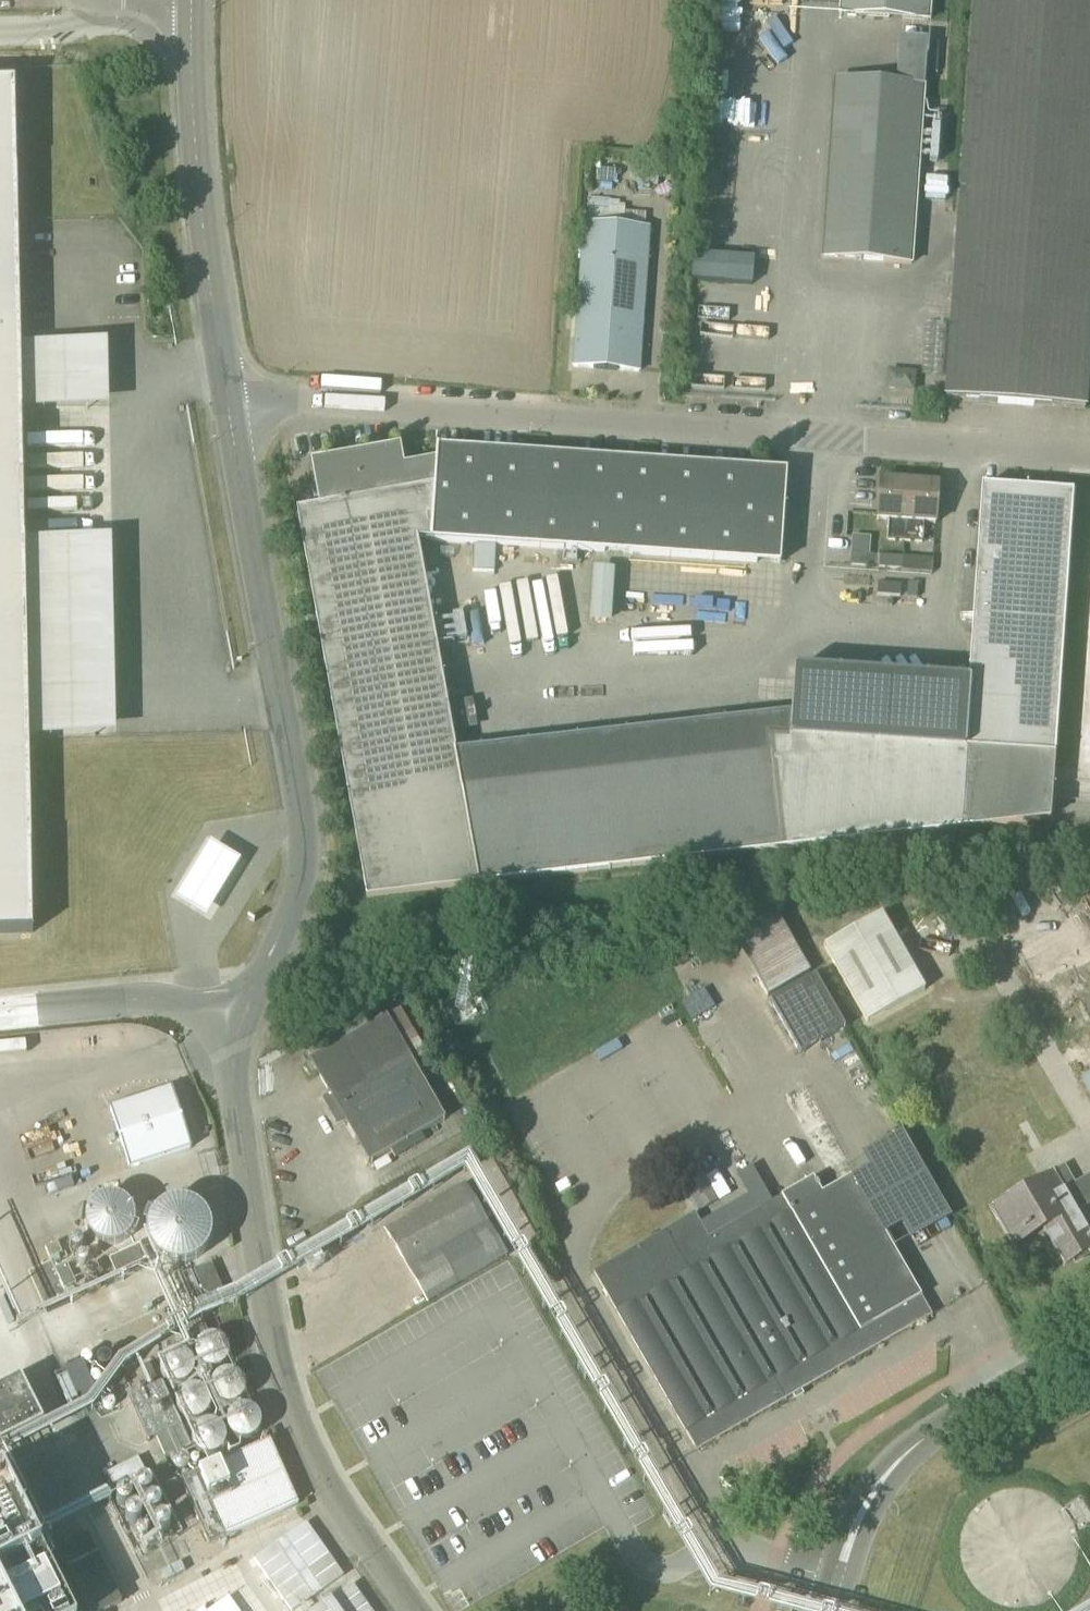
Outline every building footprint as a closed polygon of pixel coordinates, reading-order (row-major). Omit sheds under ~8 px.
[(931,0),(841,0),(840,17),(930,23),(931,0)] [(1089,344),(1089,0),(975,0),(945,400),(1085,410),(1089,344)] [(912,265),(927,42),(899,40),(896,86),(835,81),(822,259),(912,265)] [(34,934),(15,84),(0,85),(0,935),(34,934)] [(584,224),(574,368),(639,372),(647,264),(649,229),(640,228),(623,227),(588,225),(584,224)] [(755,272),(754,247),(694,250),(695,275),(755,272)] [(914,391),(915,375),(898,373),(897,389),(914,391)] [(779,564),(785,474),(436,451),(436,464),(403,470),(399,450),(313,465),(321,509),(299,513),(368,898),(1049,820),(1072,495),(982,489),(976,576),(963,575),(960,620),(973,621),(969,685),(794,673),(791,716),(455,755),(451,733),(446,706),(416,540),(779,564)] [(905,543),(909,485),(881,483),(879,519),(889,520),(888,541),(905,543)] [(934,523),(937,487),(909,485),(905,543),(922,544),(924,522),(934,523)] [(871,538),(852,537),(851,554),(850,566),(902,571),(903,558),(869,555),(871,538)] [(482,546),(481,571),(500,571),(500,547),(482,546)] [(616,608),(617,566),(598,566),(597,608),(616,608)] [(918,584),(908,584),(907,598),(917,599),(918,584)] [(877,585),(877,596),(900,598),(900,587),(877,585)] [(718,633),(736,635),(738,622),(730,621),(730,619),(720,618),(718,633)] [(470,702),(446,706),(451,733),(475,729),(470,702)] [(229,857),(212,847),(176,903),(195,916),(206,921),(241,865),(229,857)] [(769,990),(811,970),(783,912),(741,931),(769,990)] [(866,1025),(925,990),(882,913),(823,948),(866,1025)] [(816,975),(772,1000),(803,1053),(846,1028),(816,975)] [(370,1166),(446,1122),(387,1019),(311,1064),(370,1166)] [(1082,1081),(1089,1096),(1089,1076),(1082,1081)] [(695,1215),(593,1274),(696,1453),(932,1317),(793,1078),(753,1101),(786,1158),(758,1173),(775,1201),(709,1239),(695,1215)] [(130,1169),(193,1149),(173,1089),(111,1109),(130,1169)] [(728,1173),(747,1162),(738,1146),(719,1156),(728,1173)] [(731,1173),(744,1198),(762,1187),(749,1163),(731,1173)] [(1075,1213),(1089,1204),(1089,1176),(1075,1185),(1064,1167),(991,1209),(1014,1249),(1045,1232),(1065,1267),(1089,1252),(1089,1238),(1075,1213)] [(428,1305),(522,1249),(480,1178),(386,1233),(428,1305)] [(699,1213),(725,1206),(717,1179),(691,1186),(699,1213)] [(224,1234),(224,1233),(223,1223),(220,1216),(216,1209),(210,1202),(204,1198),(197,1194),(188,1192),(181,1192),(172,1193),(165,1196),(158,1200),(152,1205),(147,1212),(144,1219),(142,1227),(142,1235),(143,1242),(145,1251),(149,1257),(156,1264),(162,1269),(169,1272),(178,1274),(185,1274),(194,1273),(200,1271),(208,1266),(213,1261),(217,1257),(220,1251),(223,1243),(224,1234)] [(125,1219),(125,1217),(125,1215),(125,1214),(125,1212),(124,1210),(123,1208),(123,1207),(120,1204),(119,1202),(118,1201),(116,1200),(113,1198),(112,1198),(110,1197),(108,1197),(105,1196),(101,1197),(99,1197),(96,1198),(93,1200),(90,1202),(89,1204),(87,1207),(86,1208),(85,1210),(85,1212),(84,1213),(84,1215),(84,1217),(84,1219),(84,1221),(85,1222),(85,1224),(87,1227),(88,1229),(89,1230),(90,1232),(91,1233),(93,1234),(96,1236),(98,1237),(101,1237),(103,1238),(105,1238),(108,1237),(112,1237),(113,1236),(116,1234),(119,1232),(120,1230),(122,1229),(123,1227),(123,1226),(124,1224),(125,1222),(125,1221),(125,1219)] [(49,1258),(61,1253),(56,1242),(44,1247),(49,1258)] [(142,1266),(141,1260),(138,1256),(134,1252),(129,1251),(123,1252),(118,1254),(115,1259),(113,1265),(114,1270),(116,1275),(121,1279),(127,1280),(133,1279),(137,1277),(141,1271),(142,1266)] [(64,1290),(76,1284),(67,1264),(55,1269),(64,1290)] [(153,1330),(153,1328),(151,1320),(149,1315),(145,1311),(142,1308),(138,1306),(133,1304),(127,1304),(119,1306),(111,1311),(108,1315),(106,1319),(104,1324),(104,1329),(106,1337),(107,1341),(111,1345),(115,1348),(118,1350),(127,1352),(134,1352),(138,1350),(145,1345),(148,1342),(151,1337),(153,1330)] [(3,1373),(7,1370),(11,1366),(15,1362),(17,1357),(18,1351),(19,1346),(18,1340),(17,1335),(15,1330),(11,1325),(7,1321),(3,1318),(0,1317),(0,1375),(3,1373)] [(226,1361),(225,1356),(222,1352),(219,1350),(214,1348),(209,1349),(204,1352),(201,1356),(200,1359),(201,1364),(203,1368),(207,1372),(213,1373),(217,1373),(222,1370),(225,1366),(226,1361)] [(190,1447),(181,1427),(163,1385),(154,1364),(143,1368),(152,1390),(128,1401),(147,1443),(155,1439),(164,1459),(190,1447)] [(368,1436),(420,1414),(411,1393),(434,1384),(426,1365),(407,1373),(411,1384),(356,1407),(368,1436)] [(193,1380),(192,1375),(190,1372),(185,1368),(181,1367),(176,1368),(172,1370),(169,1373),(167,1379),(168,1384),(171,1388),(175,1391),(180,1392),(184,1392),(188,1389),(192,1384),(193,1380)] [(43,1424),(21,1379),(0,1389),(0,1446),(43,1424)] [(242,1395),(242,1394),(241,1389),(238,1384),(233,1381),(229,1380),(224,1381),(219,1384),(216,1389),(215,1393),(216,1398),(219,1403),(223,1406),(228,1407),(232,1406),(237,1404),(240,1400),(242,1395)] [(210,1414),(210,1413),(209,1408),(206,1404),(203,1401),(198,1400),(193,1401),(188,1404),(185,1408),(185,1412),(185,1418),(188,1421),(191,1424),(196,1425),(201,1425),(206,1422),(209,1418),(210,1414)] [(257,1429),(257,1428),(256,1424),(253,1420),(249,1417),(244,1416),(240,1417),(236,1420),(234,1424),(233,1428),(234,1433),(236,1437),(240,1439),(244,1440),(248,1440),(253,1437),(256,1433),(257,1429)] [(224,1448),(224,1447),(223,1442),(220,1438),(216,1435),(212,1434),(207,1435),(203,1438),(200,1443),(199,1446),(200,1451),(202,1456),(205,1458),(210,1460),(216,1459),(220,1456),(223,1452),(224,1448)] [(209,1545),(298,1506),(270,1441),(181,1481),(209,1545)] [(401,1465),(410,1487),(450,1471),(441,1449),(401,1465)] [(125,1503),(146,1550),(179,1535),(151,1470),(115,1486),(123,1504),(125,1503)] [(29,1531),(41,1525),(14,1472),(0,1479),(0,1610),(69,1610),(29,1531)] [(49,1527),(55,1539),(117,1502),(111,1491),(49,1527)] [(306,1524),(254,1561),(290,1610),(295,1610),(343,1576),(306,1524)] [(59,1551),(89,1610),(107,1610),(121,1604),(113,1587),(104,1569),(96,1554),(89,1538),(88,1536),(59,1551)] [(166,1581),(173,1577),(185,1571),(180,1562),(162,1572),(166,1581)] [(315,1610),(371,1610),(352,1585),(315,1610)] [(1089,1599),(1089,1585),(1050,1610),(1051,1610),(1071,1610),(1089,1599)] [(200,1591),(177,1605),(181,1610),(212,1610),(200,1591)]
